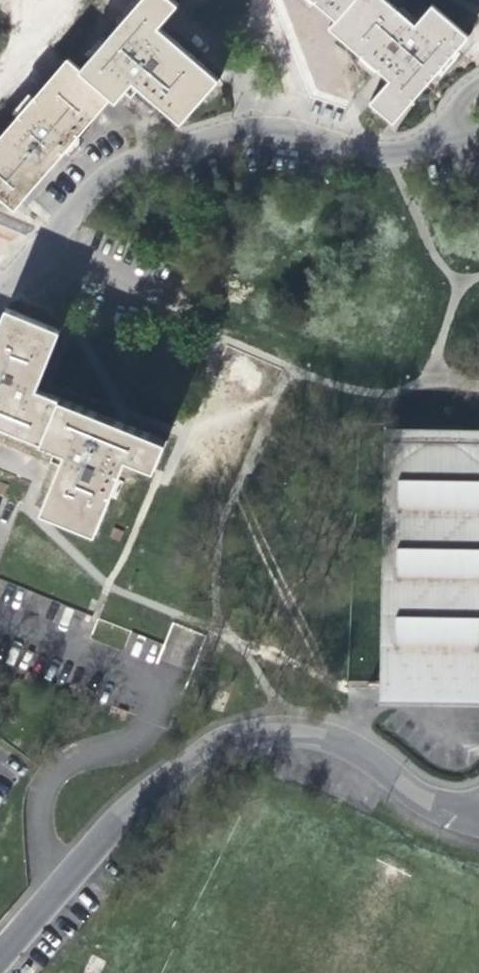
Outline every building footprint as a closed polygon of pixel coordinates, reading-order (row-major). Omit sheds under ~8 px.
[(80,71),(110,97),(115,101),(132,81),(180,123),(218,80),(157,28),(177,5),(172,0),(142,0),(80,71)] [(336,20),(354,0),(312,0),(336,20)] [(383,0),(354,0),(336,20),(329,29),(390,81),(370,104),(392,123),(466,38),(431,8),(415,27),(383,0)] [(68,60),(0,138),(0,194),(15,207),(55,161),(110,97),(80,71),(68,60)] [(41,442),(56,397),(36,391),(59,332),(5,309),(0,323),(0,426),(41,442)] [(164,441),(56,397),(41,442),(54,447),(66,452),(61,466),(43,512),(95,533),(125,457),(154,468),(164,441)] [(387,476),(383,682),(478,684),(478,461),(463,461),(464,436),(464,434),(424,434),(424,460),(387,459),(387,476)]
